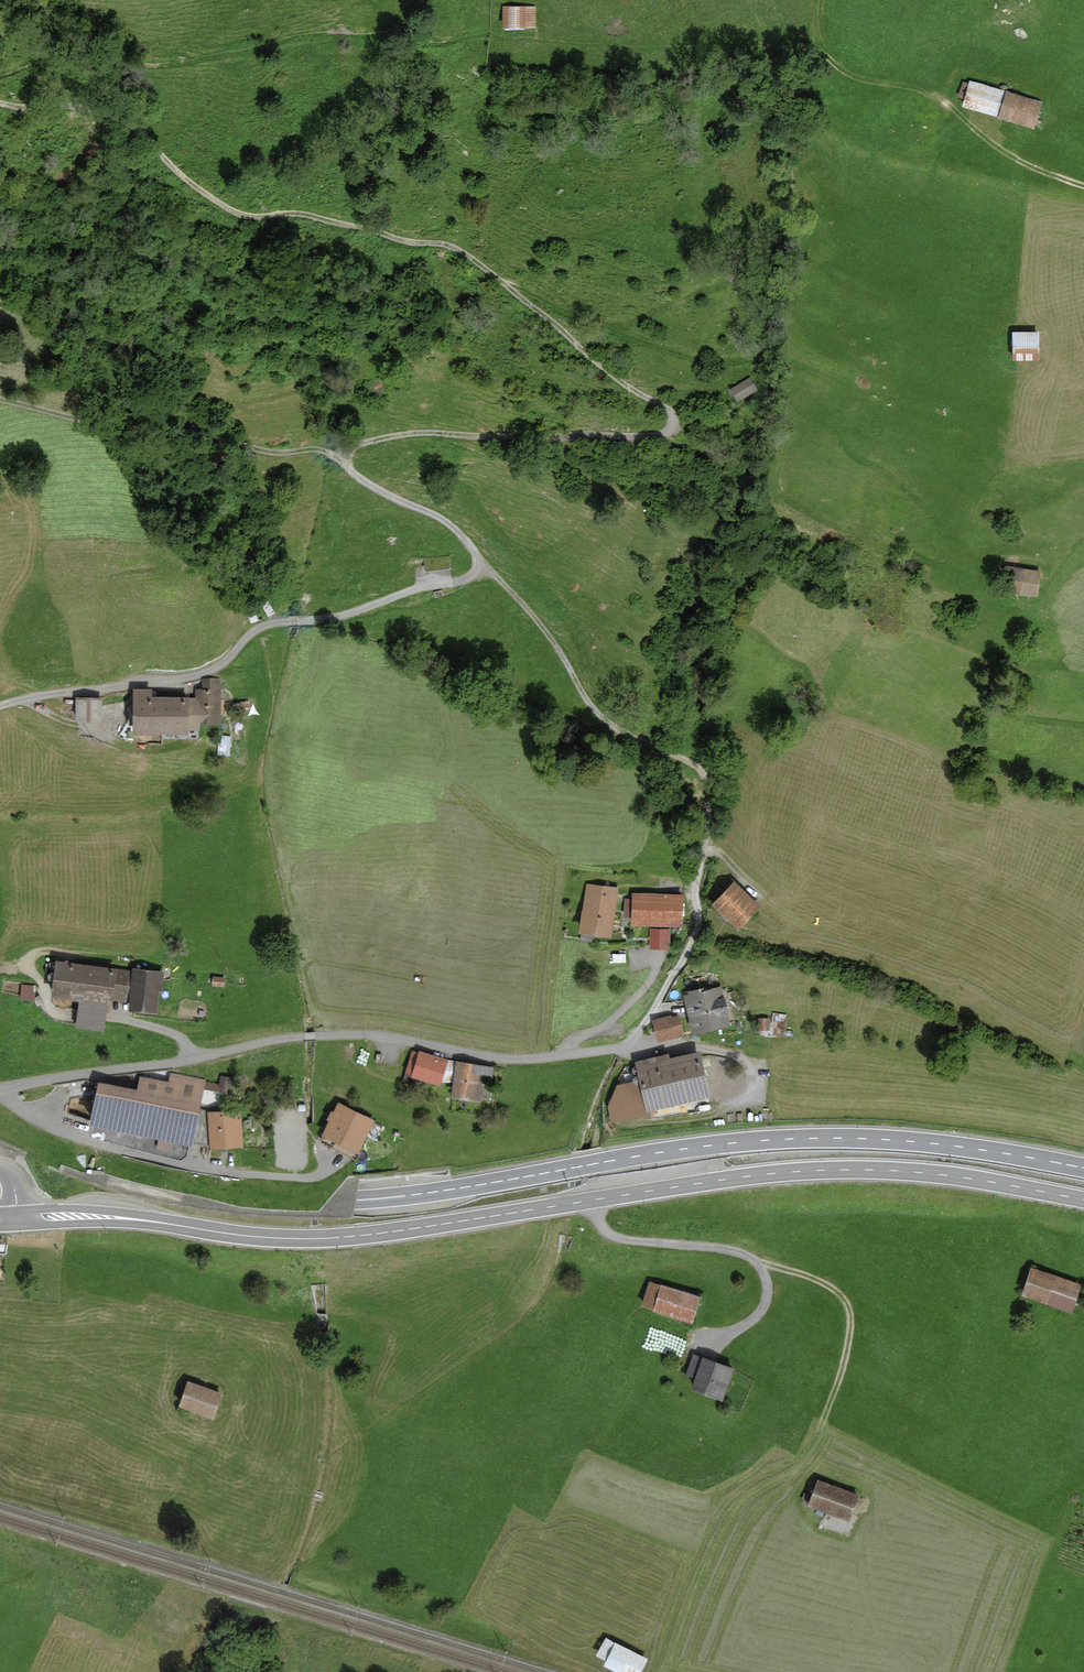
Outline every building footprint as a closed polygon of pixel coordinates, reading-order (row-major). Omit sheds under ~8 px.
[(536,7),(502,7),(502,29),(536,29),(536,7)] [(1044,103),(970,80),(968,84),(963,83),(958,98),(963,100),(961,107),(1035,130),(1044,103)] [(1039,332),(1012,332),(1013,361),(1040,360),(1039,332)] [(752,374),(730,385),(737,400),(759,389),(752,374)] [(1042,572),(1009,568),(1005,592),(1038,597),(1042,572)] [(269,600),(261,605),(269,617),(276,613),(269,600)] [(152,689),(133,689),(133,734),(188,734),(188,729),(198,729),(198,723),(219,723),(219,678),(201,678),(201,688),(193,688),(193,695),(152,696),(152,689)] [(102,698),(75,698),(75,722),(102,722),(102,698)] [(735,879),(714,900),(740,927),(761,906),(735,879)] [(619,887),(586,882),(579,929),(612,934),(619,887)] [(684,892),(632,892),(632,897),(625,897),(625,915),(631,915),(631,922),(684,923),(684,892)] [(670,928),(651,928),(650,948),(669,948),(670,928)] [(118,964),(56,956),(51,991),(79,995),(108,999),(111,1000),(112,996),(131,999),(134,969),(117,966),(118,964)] [(164,969),(133,966),(134,969),(131,999),(130,1006),(156,1008),(158,987),(162,987),(164,969)] [(226,976),(212,975),(211,985),(225,986),(226,976)] [(34,1000),(38,984),(24,980),(20,996),(34,1000)] [(689,996),(684,997),(693,1034),(731,1025),(728,1013),(729,1013),(726,998),(724,998),(721,988),(704,992),(704,989),(688,993),(689,996)] [(108,999),(79,995),(75,1024),(104,1028),(108,999)] [(672,1013),(652,1018),(657,1039),(684,1033),(680,1013),(672,1015),(672,1013)] [(769,1017),(757,1018),(758,1029),(770,1028),(769,1017)] [(419,1050),(412,1049),(406,1070),(412,1072),(412,1074),(441,1084),(443,1078),(454,1079),(457,1061),(449,1060),(449,1058),(419,1048),(419,1050)] [(640,1076),(649,1111),(682,1103),(681,1099),(711,1092),(700,1049),(669,1057),(668,1052),(636,1060),(640,1076)] [(495,1065),(457,1060),(457,1061),(454,1079),(452,1094),(481,1098),(484,1081),(480,1080),(481,1072),(493,1074),(495,1065)] [(138,1087),(99,1079),(90,1120),(192,1142),(201,1102),(206,1079),(171,1072),(169,1080),(140,1074),(138,1087)] [(219,1082),(206,1079),(201,1102),(222,1106),(226,1087),(231,1088),(234,1076),(221,1074),(219,1082)] [(649,1111),(640,1076),(617,1082),(608,1104),(612,1120),(649,1111)] [(340,1098),(322,1131),(360,1151),(377,1118),(340,1098)] [(242,1110),(210,1112),(212,1144),(244,1143),(242,1110)] [(1082,1285),(1032,1268),(1022,1295),(1072,1312),(1082,1285)] [(660,1285),(649,1282),(641,1306),(653,1310),(653,1311),(692,1324),(701,1297),(660,1284),(660,1285)] [(734,1369),(693,1354),(685,1375),(695,1378),(691,1389),(723,1401),(734,1369)] [(223,1394),(187,1381),(178,1407),(213,1419),(223,1394)] [(862,1495),(819,1479),(809,1504),(853,1520),(862,1495)] [(615,1643),(615,1644),(606,1638),(596,1656),(606,1661),(603,1666),(615,1671),(642,1671),(649,1659),(615,1643)]
